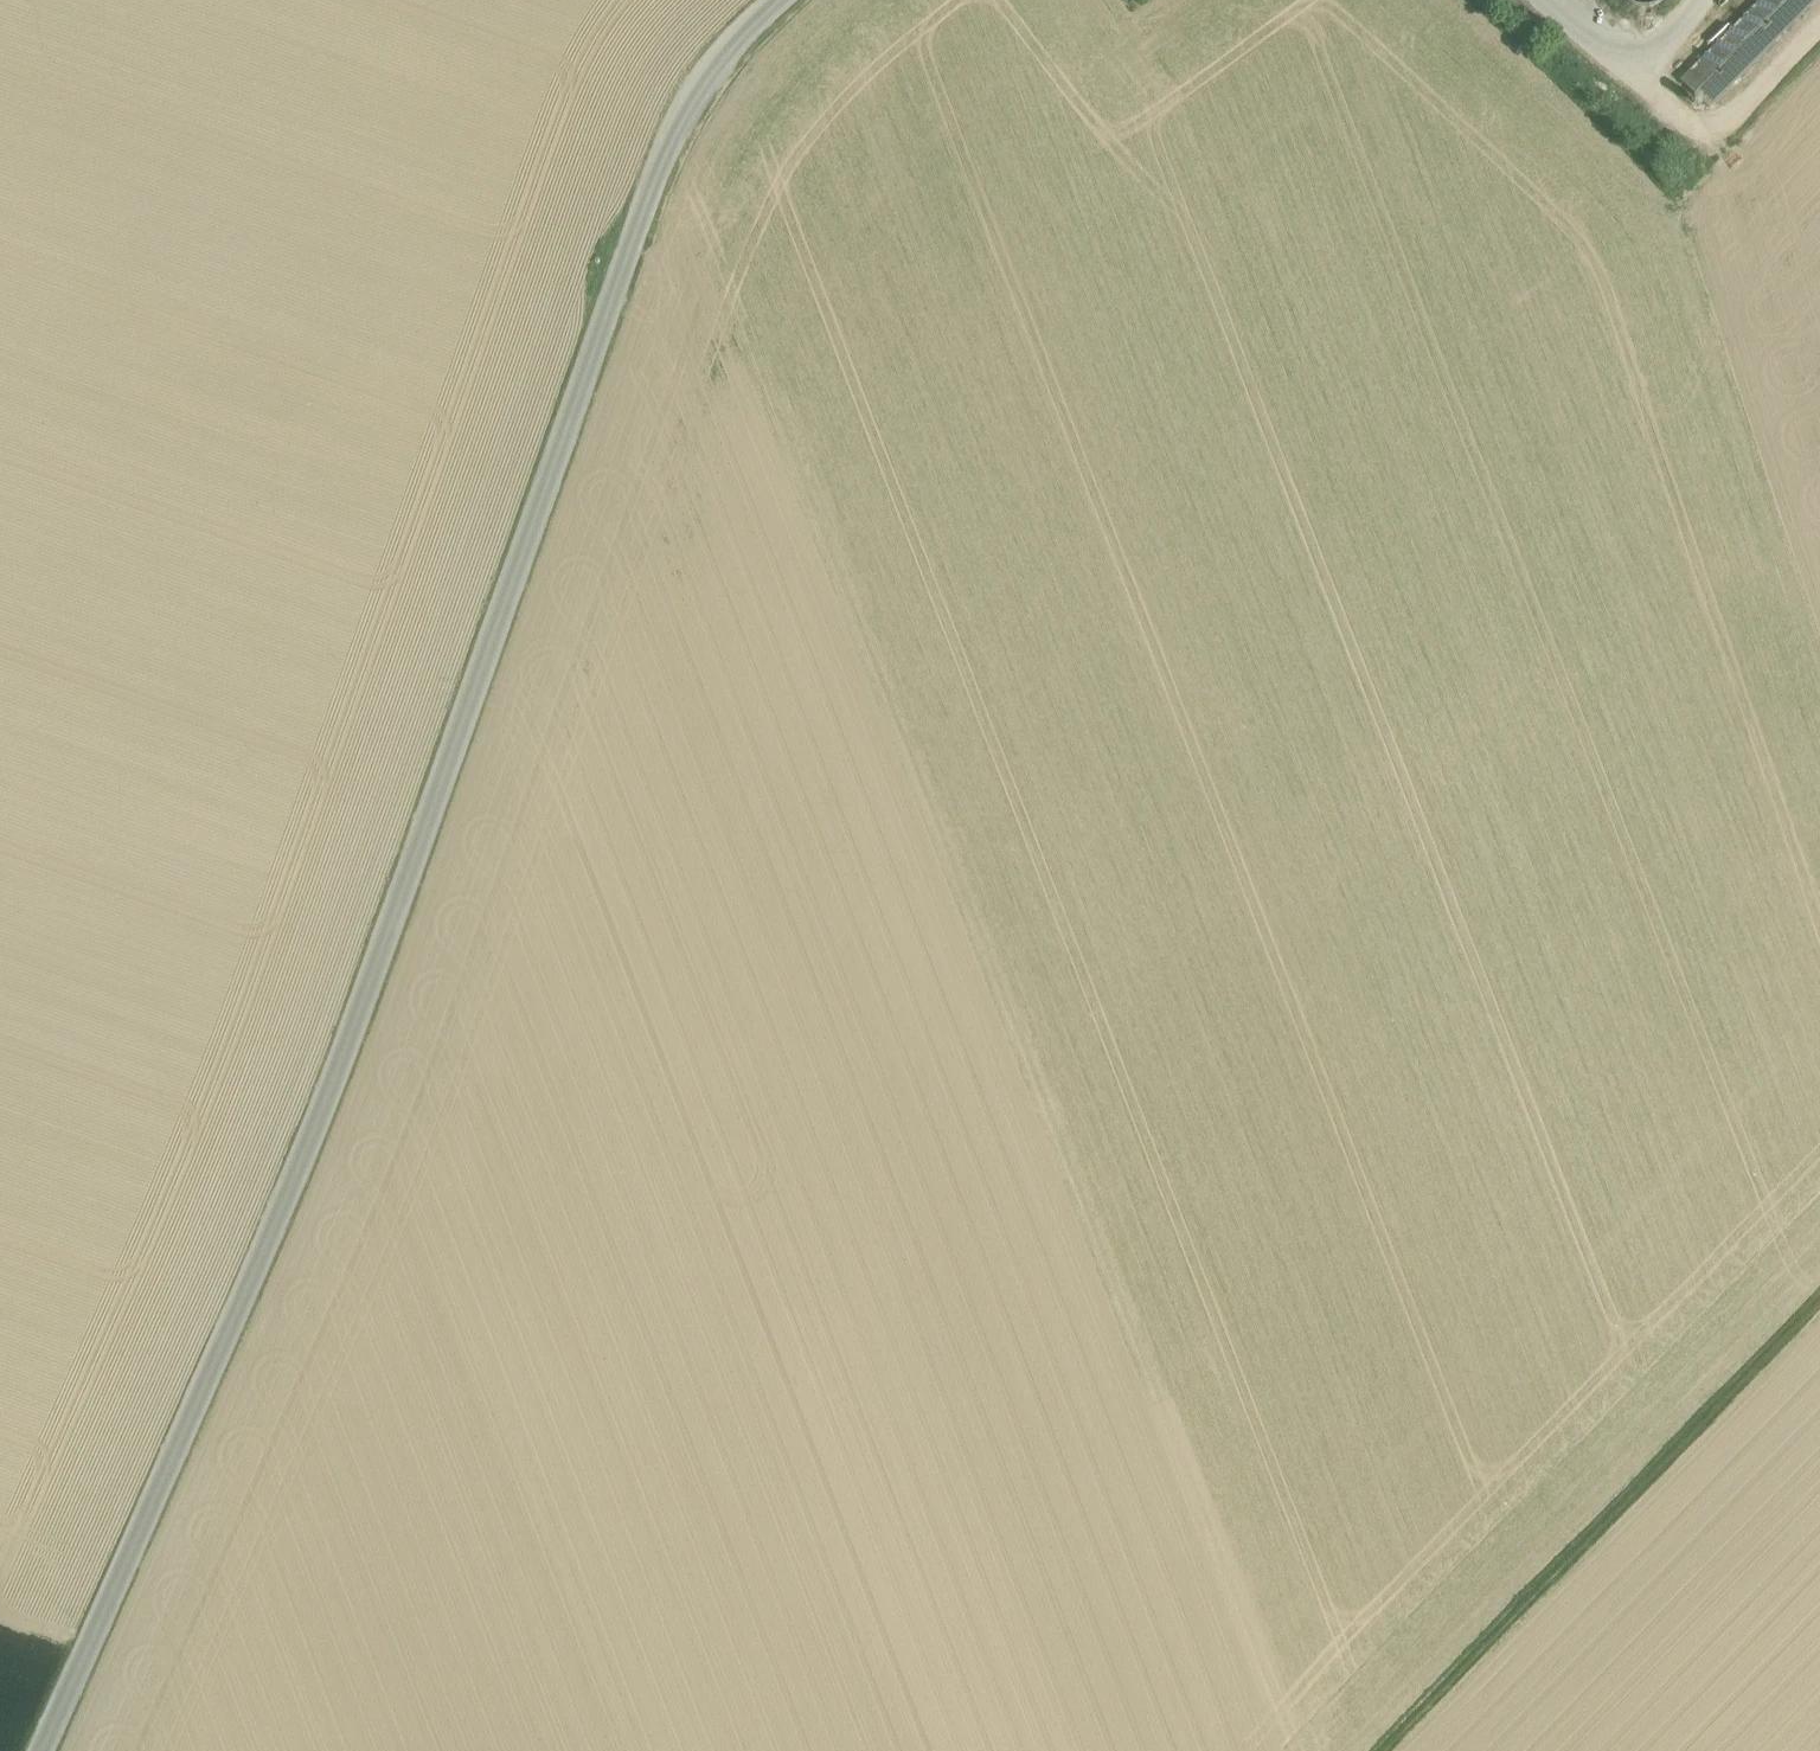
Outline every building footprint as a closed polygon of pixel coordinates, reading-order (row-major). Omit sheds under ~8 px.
[(1683,80),(1709,106),(1814,0),(1762,0),(1683,80)]
